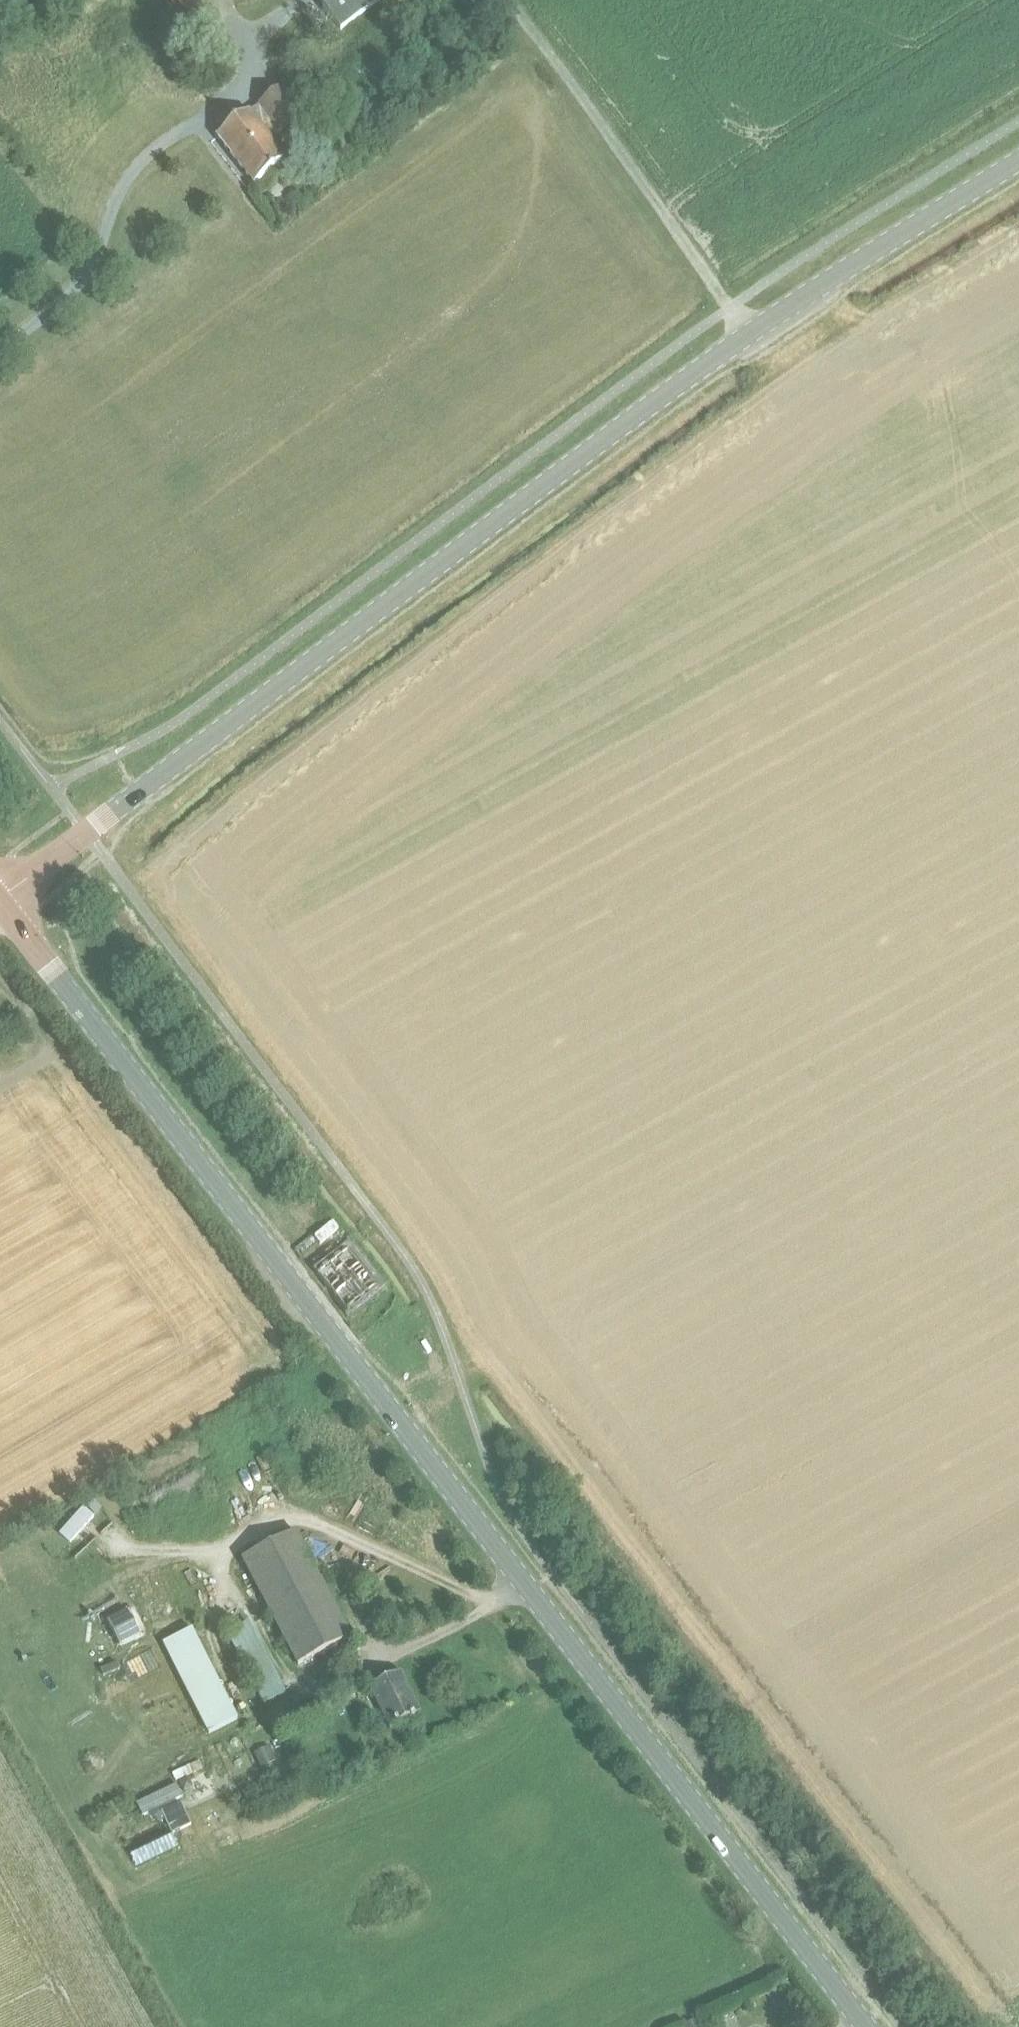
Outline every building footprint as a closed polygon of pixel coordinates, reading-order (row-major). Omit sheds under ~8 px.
[(341,30),(380,0),(318,0),(341,30)] [(280,132),(303,114),(282,88),(250,113),(250,112),(218,137),(255,185),(287,160),(271,140),(280,132)] [(347,1251),(317,1274),(346,1312),(376,1289),(347,1251)] [(296,1532),(243,1560),(298,1666),(351,1639),(296,1532)] [(131,1615),(110,1626),(121,1648),(142,1638),(131,1615)] [(227,1634),(264,1705),(285,1694),(248,1623),(227,1634)] [(164,1647),(209,1734),(237,1720),(192,1632),(164,1647)] [(371,1689),(390,1728),(421,1713),(401,1674),(371,1689)] [(177,1785),(137,1804),(143,1817),(183,1798),(177,1785)]
